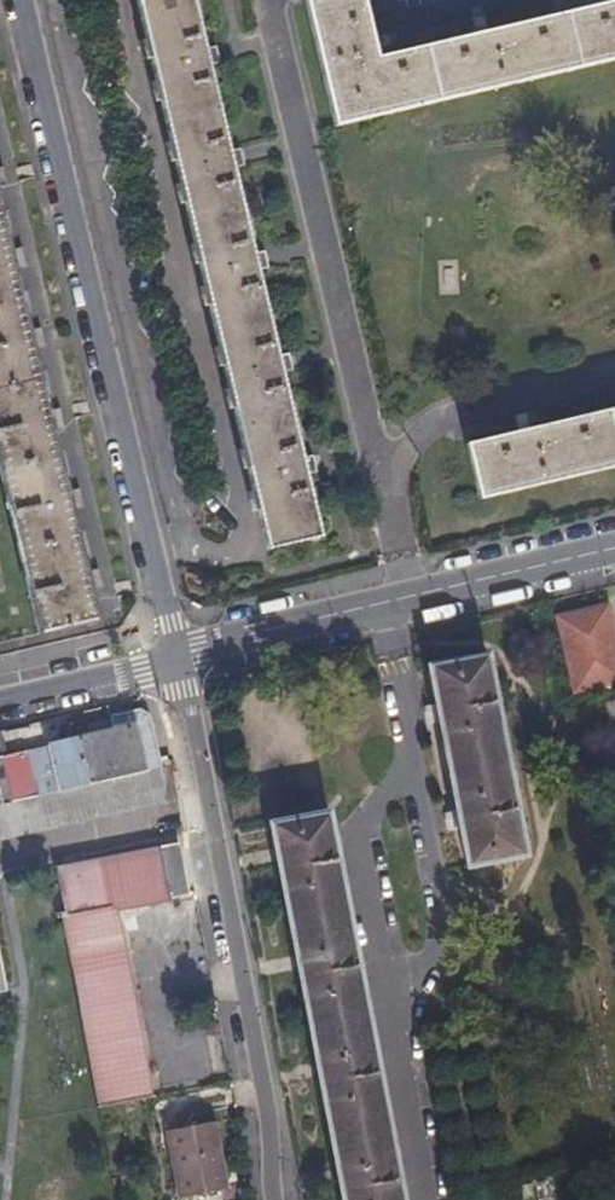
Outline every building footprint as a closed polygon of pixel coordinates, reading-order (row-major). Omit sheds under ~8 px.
[(268,551),(320,538),(193,0),(137,0),(268,551)] [(337,127),(614,60),(614,2),(377,59),(362,0),(309,0),(307,1),(337,127)] [(0,210),(0,466),(39,633),(97,620),(0,210)] [(614,468),(614,410),(467,445),(481,500),(614,468)] [(599,604),(614,676),(614,633),(608,601),(599,604)] [(558,613),(574,691),(614,681),(614,676),(599,604),(558,613)] [(519,862),(483,668),(429,679),(466,873),(519,862)] [(5,753),(15,800),(150,769),(139,721),(50,743),(56,771),(36,776),(29,747),(12,751),(5,753)] [(6,727),(0,729),(0,730),(5,753),(12,751),(6,727)] [(15,800),(5,753),(0,754),(0,803),(15,800)] [(155,804),(163,765),(150,769),(15,800),(0,803),(0,841),(155,804)] [(329,846),(323,818),(268,830),(340,1199),(398,1199),(329,846)] [(189,895),(179,845),(54,873),(58,891),(52,893),(58,923),(63,921),(100,1111),(147,1102),(111,919),(173,905),(172,898),(189,895)] [(204,1195),(227,1190),(213,1124),(167,1134),(181,1199),(204,1195)]
